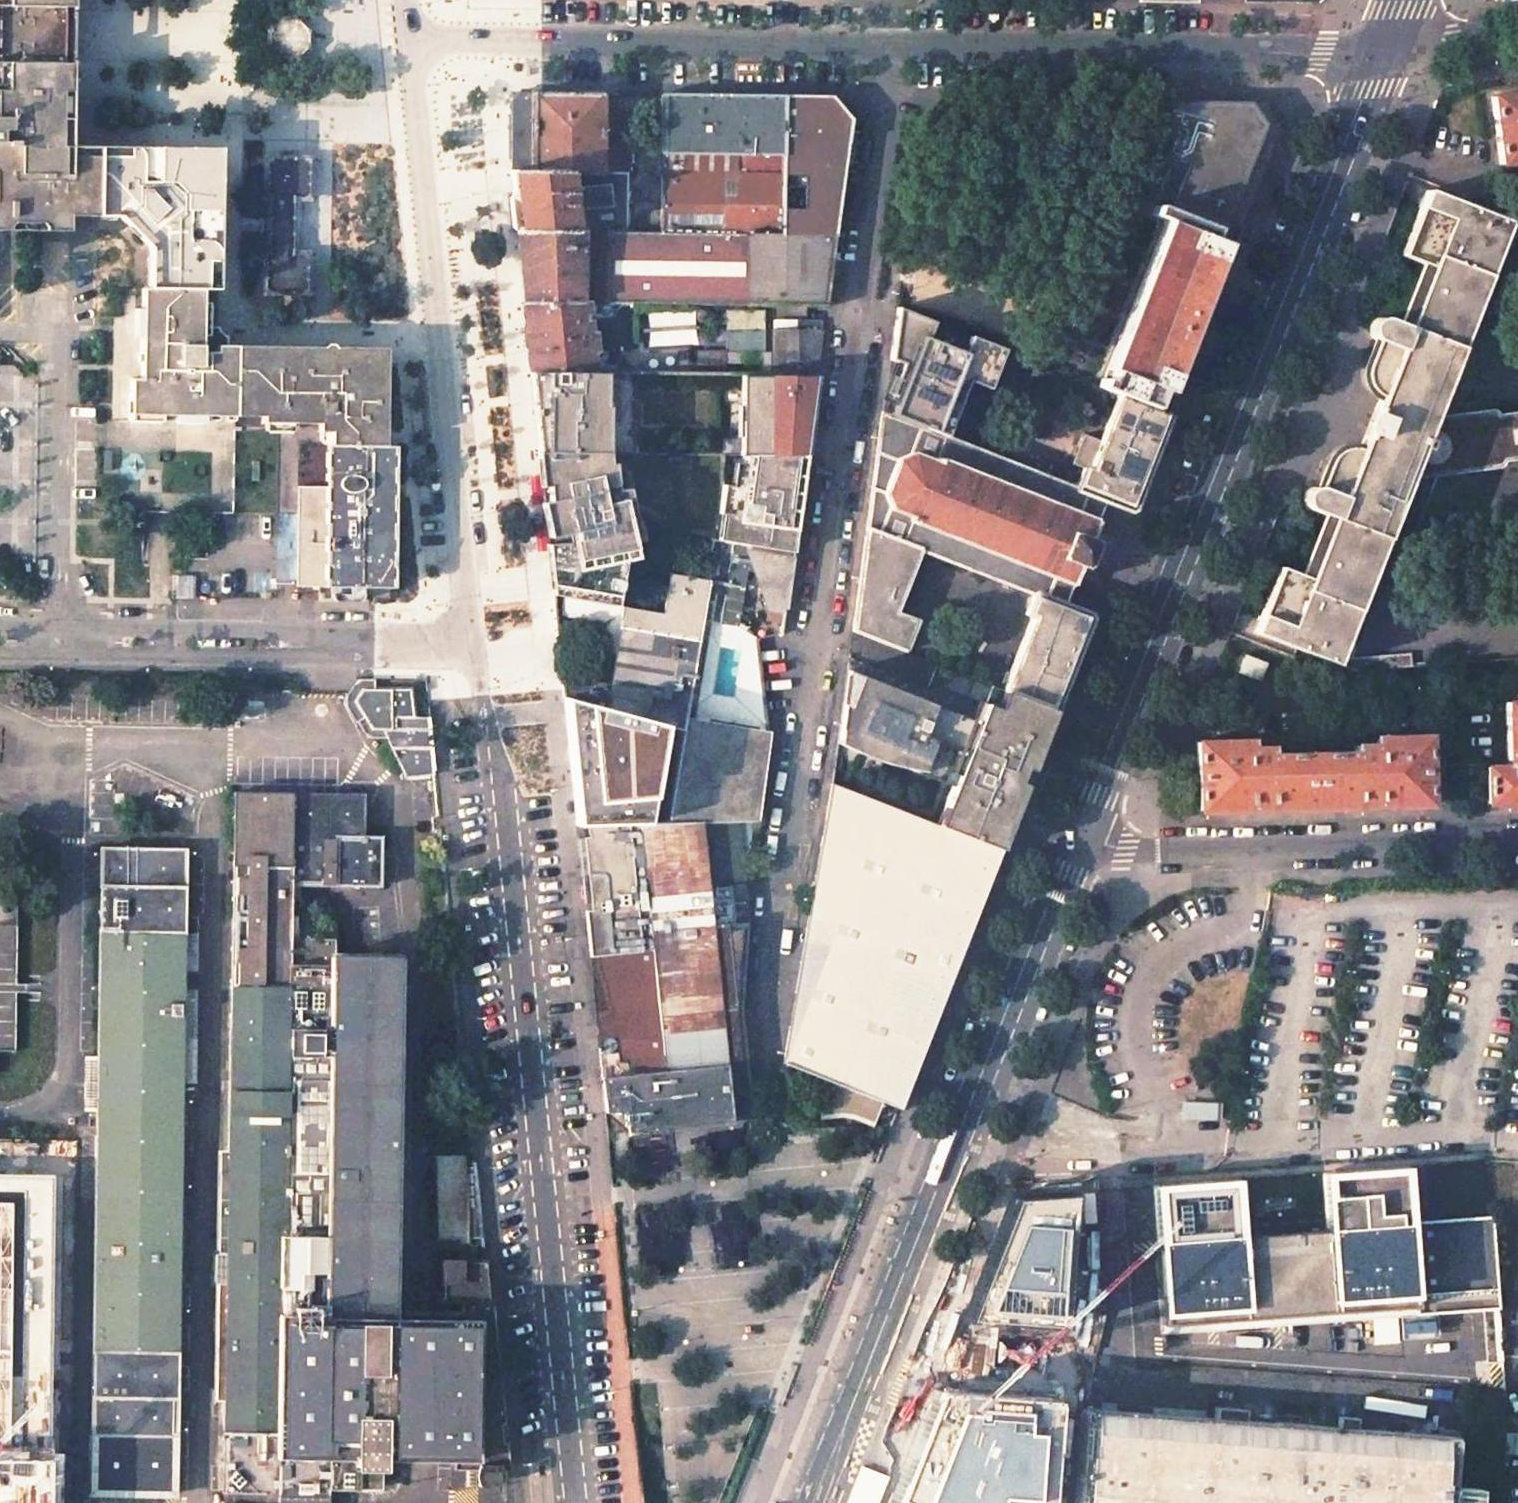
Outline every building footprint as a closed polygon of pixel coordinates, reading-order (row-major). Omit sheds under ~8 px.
[(5,21),(5,36),(5,52),(0,56),(0,230),(67,231),(67,219),(84,220),(98,220),(99,146),(86,146),(71,146),(71,128),(72,82),(72,63),(61,63),(52,52),(52,36),(52,20),(62,11),(73,12),(73,3),(73,0),(0,0),(0,17),(5,21)] [(281,18),(270,29),(270,46),(281,58),(298,58),(310,47),(310,30),(298,18),(281,18)] [(518,92),(511,108),(511,153),(510,170),(616,172),(616,136),(601,136),(600,93),(557,92),(518,92)] [(1491,96),(1500,164),(1517,162),(1517,93),(1491,96)] [(721,94),(663,94),(661,233),(781,234),(784,95),(721,94)] [(808,95),(784,95),(781,234),(835,234),(851,119),(831,96),(808,95)] [(1251,102),(1158,101),(1141,145),(1171,157),(1155,198),(1171,204),(1098,387),(1118,394),(1154,408),(1161,389),(1168,392),(1226,244),(1218,240),(1264,123),(1260,120),(1256,116),(1252,108),(1251,102)] [(110,147),(99,146),(98,220),(115,221),(146,256),(144,288),(201,288),(218,289),(219,245),(219,192),(220,148),(205,148),(172,148),(138,147),(110,147)] [(310,158),(266,157),(267,197),(269,197),(268,252),(266,252),(265,292),(308,292),(308,253),(294,252),(295,198),(309,198),(309,179),(310,158)] [(626,172),(616,172),(510,170),(513,200),(517,231),(625,232),(626,172)] [(1279,566),(1253,632),(1299,649),(1335,663),(1385,538),(1406,546),(1433,474),(1497,466),(1500,465),(1502,464),(1503,462),(1503,460),(1517,458),(1517,413),(1497,416),(1497,413),(1495,411),(1493,411),(1439,418),(1433,415),(1508,221),(1469,206),(1427,190),(1401,255),(1430,267),(1407,327),(1385,318),(1382,317),(1379,317),(1376,318),(1373,320),(1371,322),(1369,325),(1369,328),(1369,331),(1370,334),(1371,337),(1373,338),(1376,340),(1367,361),(1365,373),(1366,378),(1368,385),(1380,395),(1360,448),(1354,447),(1349,447),(1344,448),(1339,449),(1335,452),(1332,455),(1329,459),(1319,487),(1317,487),(1314,486),(1311,487),(1308,488),(1305,490),(1303,493),(1302,496),(1303,500),(1304,504),(1306,506),(1308,508),(1332,518),(1309,578),(1279,566)] [(625,232),(517,231),(520,269),(524,301),(613,302),(736,304),(826,305),(835,234),(781,234),(661,233),(625,232)] [(201,288),(144,288),(138,288),(138,311),(132,311),(132,340),(138,340),(136,380),(127,380),(126,422),(157,424),(158,417),(172,417),(172,424),(201,425),(201,418),(235,418),(236,345),(214,345),(214,355),(200,355),(200,339),(207,339),(207,321),(207,304),(201,304),(201,288)] [(527,336),(531,372),(632,373),(687,373),(687,346),(617,352),(613,302),(524,301),(527,336)] [(896,307),(882,411),(923,426),(924,424),(928,426),(927,428),(944,435),(965,380),(968,373),(989,381),(1002,348),(969,335),(962,353),(925,339),(932,321),(896,307)] [(768,320),(768,340),(819,340),(819,320),(768,320)] [(640,322),(641,344),(690,343),(690,321),(640,322)] [(969,335),(932,321),(925,339),(962,353),(969,335)] [(750,354),(750,342),(724,343),(724,354),(750,354)] [(274,346),(236,345),(235,418),(259,419),(259,425),(261,425),(261,434),(289,434),(289,426),(316,426),(316,443),(318,444),(326,444),(384,445),(385,379),(373,369),(373,357),(374,352),(374,347),(352,347),(274,346)] [(535,412),(539,453),(608,454),(634,455),(632,373),(531,372),(535,412)] [(968,373),(965,380),(986,388),(989,381),(968,373)] [(771,374),(738,374),(736,456),(745,456),(806,457),(817,374),(771,374)] [(1075,486),(1075,488),(1104,501),(1104,502),(1129,511),(1133,509),(1170,414),(1154,408),(1118,394),(1089,470),(1083,467),(1075,486)] [(1075,488),(1075,486),(944,435),(927,428),(928,426),(924,424),(923,426),(882,411),(866,526),(920,550),(1034,593),(1064,603),(1071,585),(1079,565),(1084,566),(1094,541),(1089,539),(1097,520),(1104,502),(1104,501),(1075,488)] [(326,489),(297,488),(297,514),(293,590),(324,590),(326,593),(328,597),(332,600),(336,603),(341,603),(348,603),(352,602),(356,599),(360,595),(363,591),(389,591),(393,580),(395,445),(384,445),(326,444),(326,489)] [(608,454),(539,453),(540,468),(553,598),(614,608),(621,561),(635,558),(627,527),(637,524),(626,488),(616,491),(613,462),(607,462),(608,454)] [(718,514),(721,514),(716,542),(792,555),(806,457),(745,456),(740,487),(722,484),(718,514)] [(916,620),(895,611),(920,550),(866,526),(852,631),(904,651),(916,620)] [(662,615),(626,609),(613,686),(574,676),(573,679),(561,676),(564,698),(675,726),(685,729),(668,822),(702,822),(732,821),(756,821),(768,733),(684,717),(692,666),(700,621),(732,627),(737,623),(746,570),(757,572),(769,606),(785,609),(792,555),(716,542),(713,542),(706,582),(669,576),(662,615)] [(198,576),(176,575),(176,601),(198,602),(198,576)] [(1091,617),(1089,613),(1064,603),(1034,593),(1025,614),(1031,617),(1003,690),(1054,710),(1091,617)] [(1265,663),(1245,655),(1238,671),(1259,679),(1265,663)] [(960,715),(847,670),(837,742),(843,746),(852,751),(864,756),(876,759),(889,762),(901,763),(910,763),(956,776),(937,824),(1000,849),(1054,710),(1003,690),(937,664),(929,683),(984,704),(980,714),(973,731),(957,725),(960,715)] [(410,688),(365,687),(354,700),(372,729),(384,729),(403,772),(436,769),(431,717),(410,717),(410,688)] [(675,726),(564,698),(576,824),(657,823),(675,726)] [(1484,766),(1485,803),(1517,802),(1517,702),(1505,702),(1507,766),(1484,766)] [(1196,741),(1198,810),(1429,804),(1427,736),(1376,737),(1375,739),(1374,745),(1343,746),(1343,753),(1280,754),(1280,747),(1249,748),(1249,742),(1247,740),(1196,741)] [(937,824),(832,783),(783,1061),(841,1084),(816,1087),(822,1118),(847,1114),(873,1124),(882,1101),(899,1107),(1000,849),(937,824)] [(329,1486),(380,1487),(380,1453),(457,1454),(457,1466),(477,1467),(477,1484),(499,1484),(499,1467),(505,1467),(490,1312),(388,1309),(393,956),(336,956),(336,911),(330,907),(330,901),(288,901),(289,885),(379,886),(381,835),(361,835),(361,821),(357,821),(357,796),(292,795),(292,793),(234,792),(224,1502),(328,1502),(329,1486)] [(93,1433),(152,1434),(153,1443),(176,1443),(184,849),(102,848),(93,1433)] [(12,1050),(14,899),(0,899),(0,1050),(12,1050)] [(433,1155),(436,1239),(469,1237),(465,1153),(433,1155)] [(0,1165),(0,1502),(49,1502),(54,1166),(0,1165)] [(1234,1182),(1154,1188),(1159,1252),(1157,1252),(1162,1326),(1165,1326),(1166,1334),(1492,1309),(1498,1309),(1491,1216),(1410,1222),(1410,1223),(1408,1224),(1404,1169),(1323,1176),(1327,1229),(1238,1235),(1234,1182)] [(747,1260),(743,1215),(727,1216),(726,1197),(704,1199),(706,1221),(688,1222),(691,1255),(710,1254),(710,1263),(747,1260)] [(1084,1198),(1024,1201),(977,1323),(1072,1329),(1084,1198)] [(484,1260),(442,1260),(441,1301),(488,1301),(484,1260)] [(1504,1389),(1498,1309),(1492,1309),(1498,1389),(1504,1389)] [(1057,1403),(950,1395),(908,1502),(1050,1502),(1057,1403)] [(1081,1407),(1075,1502),(1449,1502),(1453,1436),(1355,1428),(1356,1417),(1337,1415),(1336,1426),(1242,1419),(1243,1408),(1216,1406),(1215,1417),(1081,1407)]
